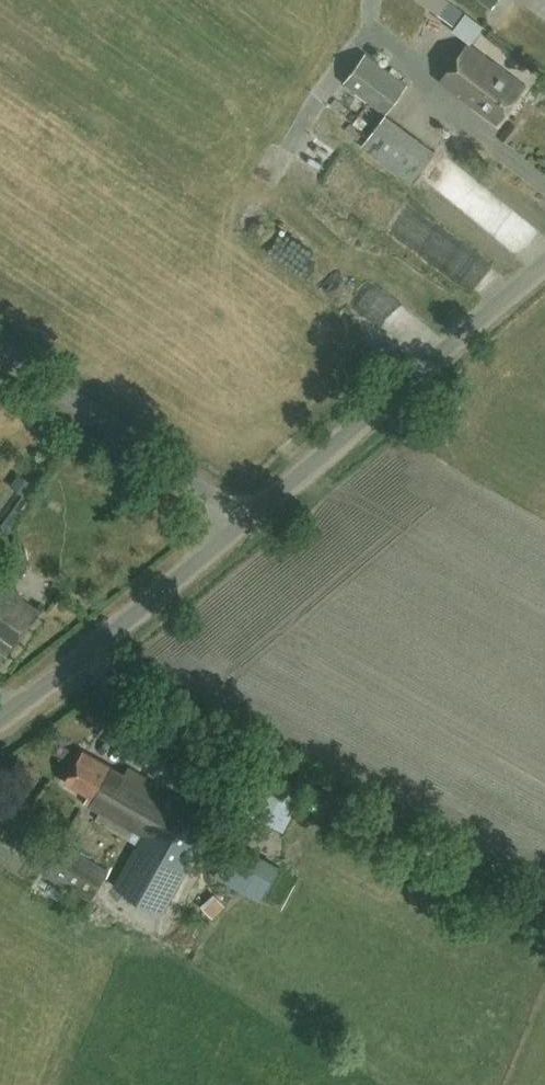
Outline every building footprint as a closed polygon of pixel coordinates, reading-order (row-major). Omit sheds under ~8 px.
[(465,12),(449,0),(419,0),(455,25),(452,29),(471,42),(484,24),(466,11),(465,12)] [(497,122),(525,83),(468,41),(439,81),(497,122)] [(387,113),(408,84),(364,53),(343,81),(387,113)] [(434,150),(385,113),(361,145),(410,182),(434,150)] [(434,158),(419,176),(442,197),(458,178),(434,158)] [(25,494),(33,483),(19,473),(11,484),(25,494)] [(10,514),(25,494),(6,481),(0,489),(0,507),(10,514)] [(2,660),(37,609),(20,597),(22,595),(0,580),(0,659),(2,660)] [(125,773),(83,749),(65,781),(90,795),(86,803),(100,810),(96,818),(138,842),(114,885),(163,913),(217,817),(173,792),(170,796),(158,789),(160,785),(128,768),(125,773)] [(283,830),(299,795),(250,772),(237,800),(244,803),(241,811),(283,830)] [(90,899),(107,868),(65,845),(48,875),(90,899)]
